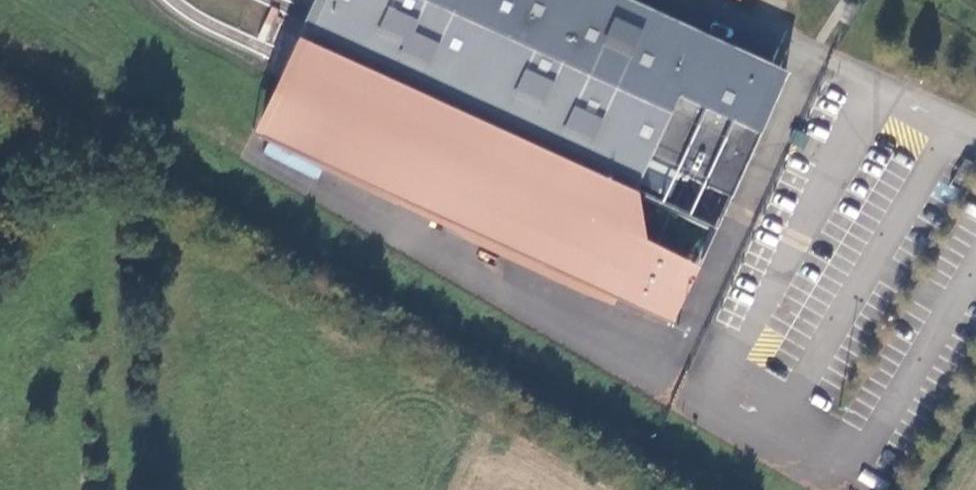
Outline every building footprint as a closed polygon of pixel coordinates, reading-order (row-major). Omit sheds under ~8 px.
[(791,69),(640,0),(316,0),(308,17),(290,57),(283,72),(277,87),(257,131),(675,321),(727,208),(791,69)]
